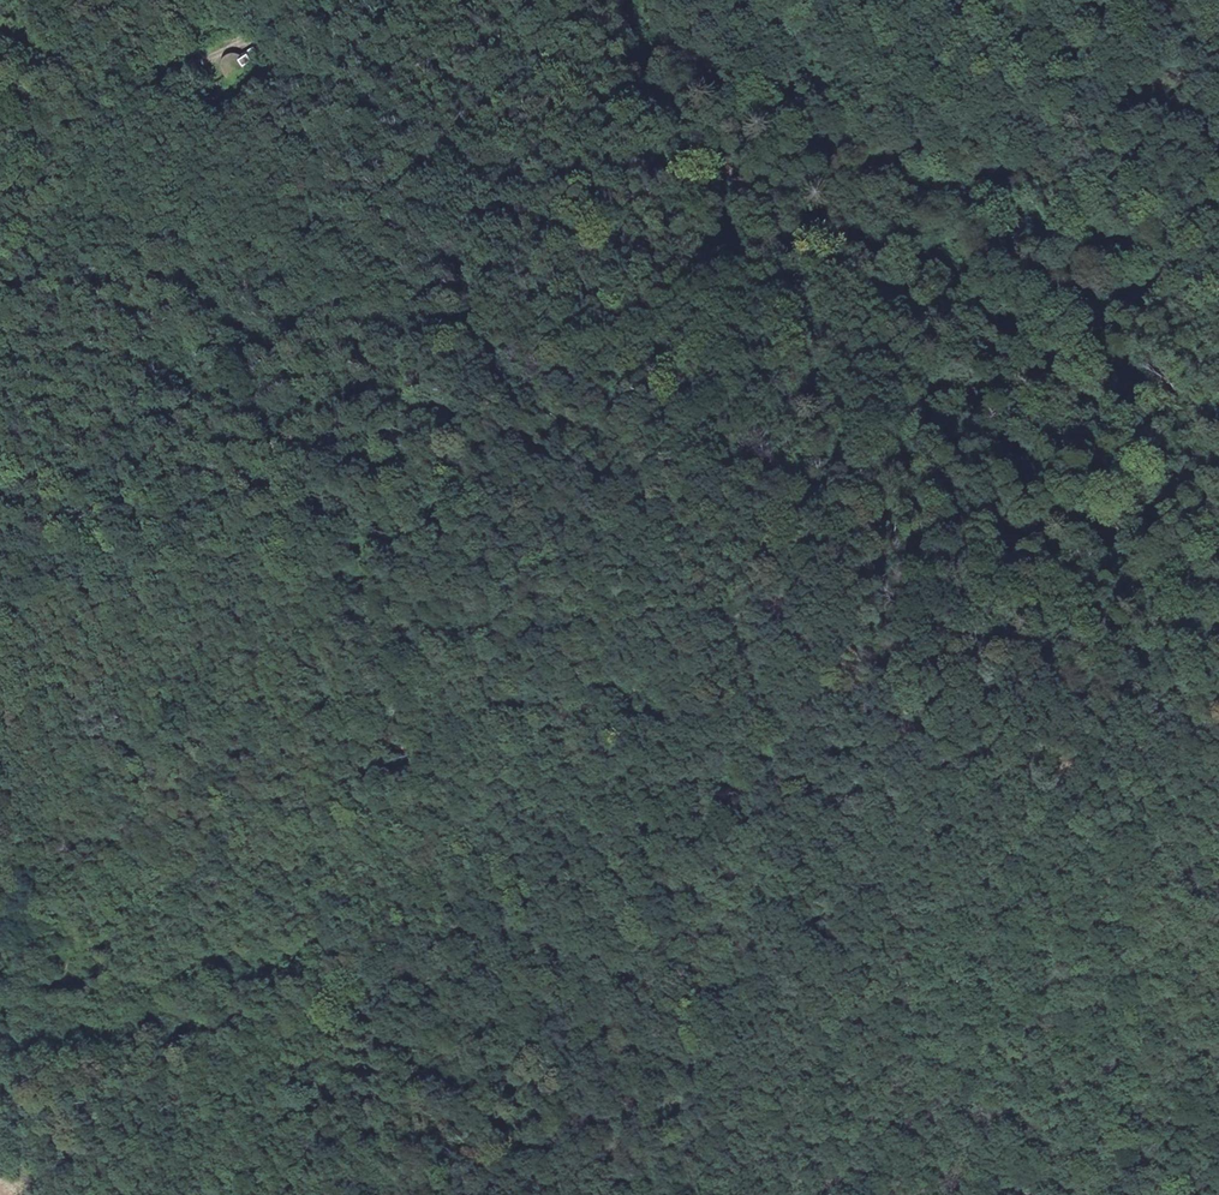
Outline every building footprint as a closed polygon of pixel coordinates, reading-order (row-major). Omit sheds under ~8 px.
[(249,64),(249,61),(254,58),(262,52),(256,43),(243,52),(239,50),(236,50),(232,50),(229,52),(226,54),(224,58),(223,61),(223,65),(224,68),(226,71),(228,73),(231,75),(234,76),(238,76),(241,75),(244,73),(247,71),(249,67),(249,64)]
